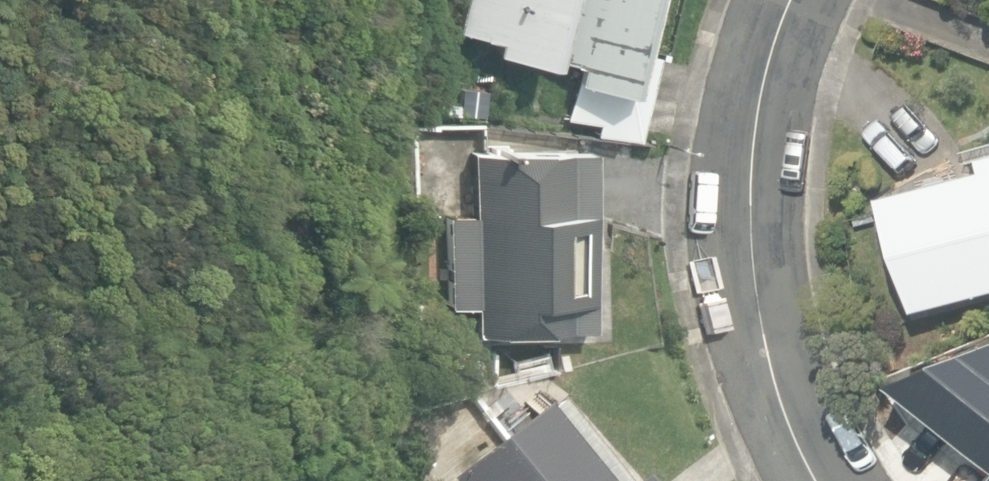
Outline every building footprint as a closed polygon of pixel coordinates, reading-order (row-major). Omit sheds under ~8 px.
[(622,131),(649,0),(460,0),(452,35),(487,42),(485,55),(574,73),(564,119),(622,131)] [(475,311),(475,334),(594,331),(589,146),(468,149),(470,219),(447,219),(450,312),(475,311)] [(921,313),(988,295),(988,157),(973,161),(977,173),(890,197),(921,313)] [(894,381),(988,457),(988,342),(894,381)] [(549,404),(450,480),(610,480),(549,404)]
